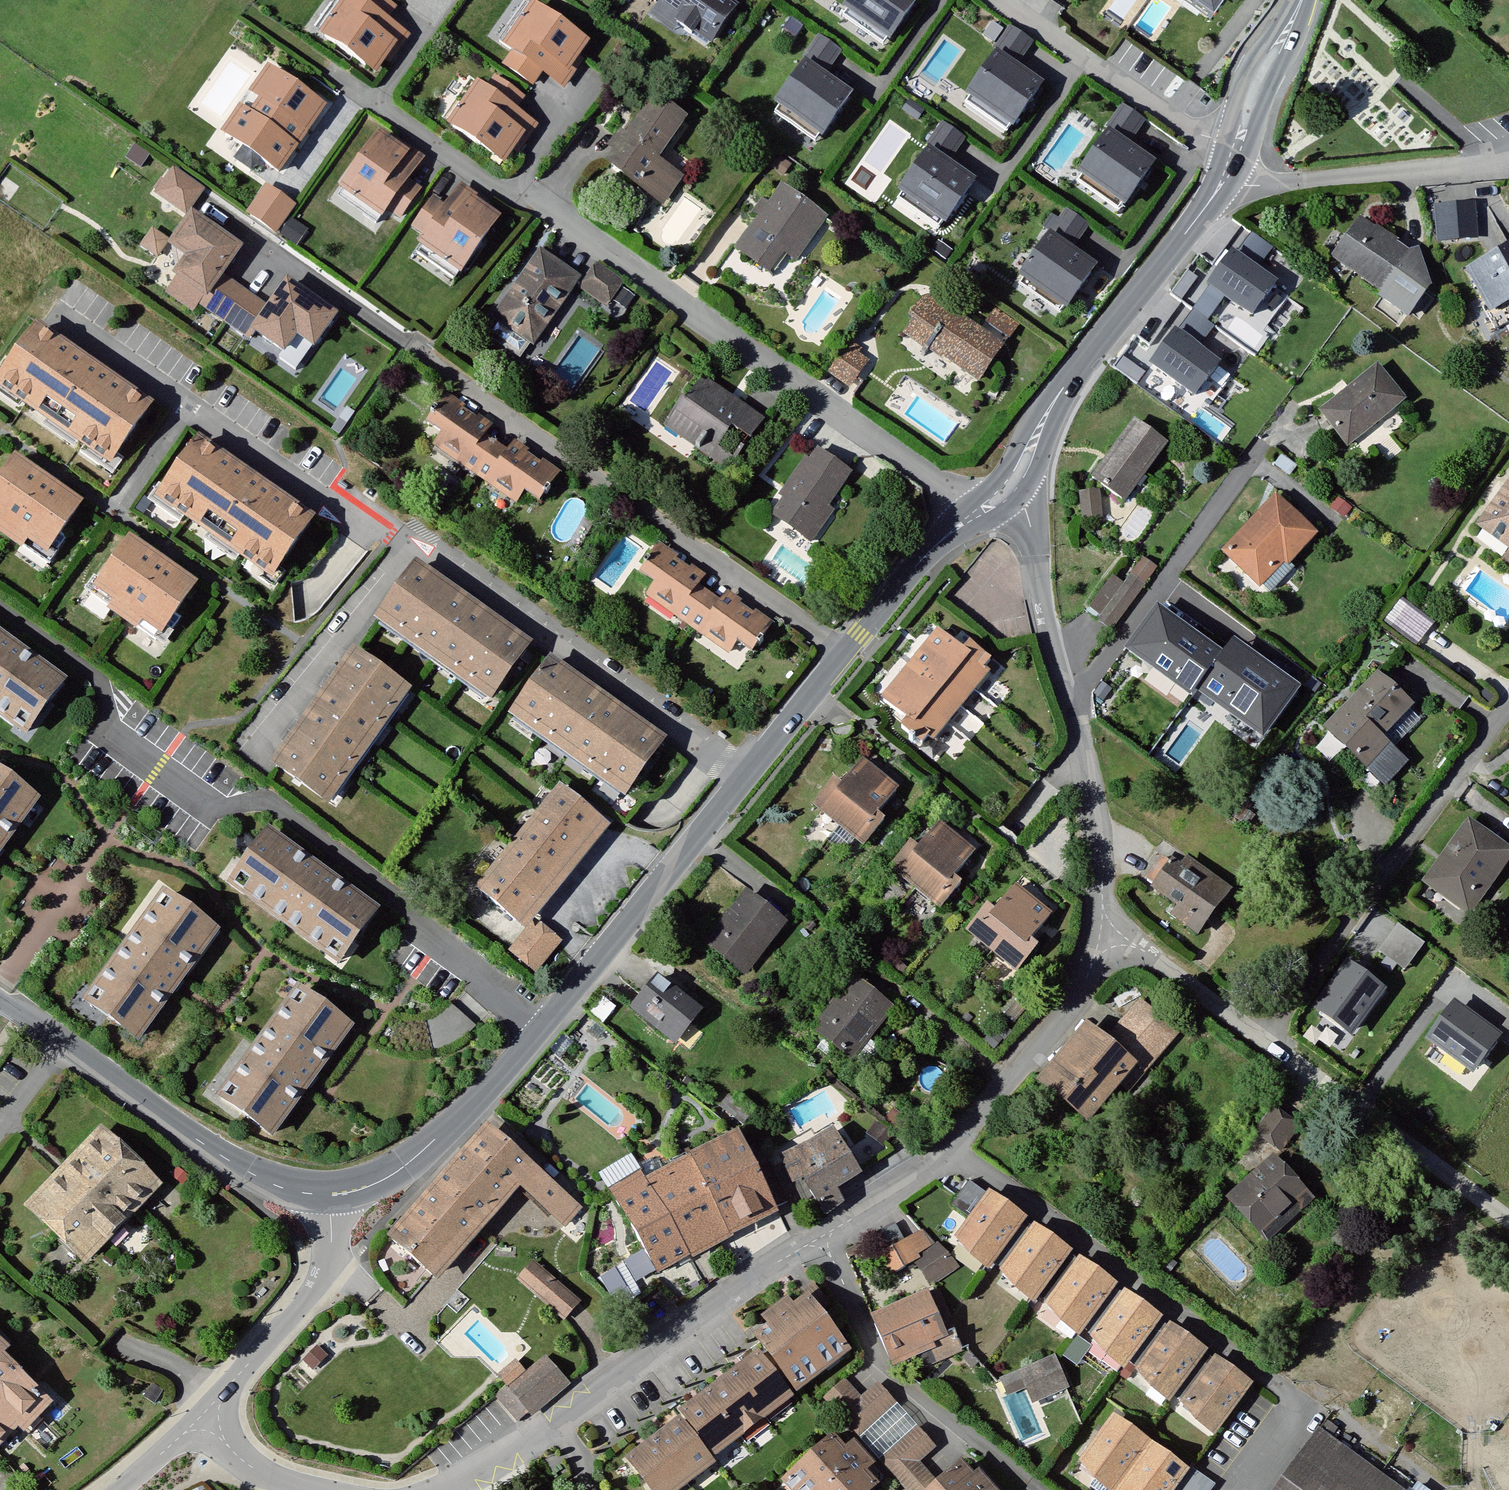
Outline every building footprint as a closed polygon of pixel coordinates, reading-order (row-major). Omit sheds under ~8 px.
[(328,37),(379,71),(405,32),(388,20),(396,8),(384,0),(365,0),(362,4),(356,0),(351,0),(328,37)] [(727,0),(675,0),(673,3),(669,0),(666,0),(665,1),(657,14),(677,27),(682,19),(714,40),(736,6),(727,0)] [(846,18),(889,46),(919,0),(858,0),(846,18)] [(588,43),(538,8),(511,46),(519,51),(510,63),(536,82),(545,69),(566,84),(583,60),(579,57),(588,43)] [(1033,46),(1010,30),(997,48),(1020,64),(1033,46)] [(839,55),(821,43),(809,60),(827,72),(834,62),(839,55)] [(1042,87),(1000,57),(969,102),(1011,131),(1042,87)] [(852,97),(809,68),(779,112),(822,141),(852,97)] [(324,110),(271,73),(230,133),(283,169),(324,110)] [(482,87),(457,126),(509,160),(535,121),(517,110),(525,97),(500,81),(492,93),(482,87)] [(687,119),(657,98),(629,137),(624,134),(615,148),(621,152),(613,164),(666,200),(682,177),(658,160),(687,119)] [(1142,122),(1124,110),(1113,127),(1131,139),(1142,122)] [(963,140),(945,128),(934,145),(952,157),(963,140)] [(424,159),(400,142),(397,146),(383,137),(348,187),(386,213),(391,206),(403,215),(420,191),(408,183),(424,159)] [(1155,168),(1113,137),(1082,179),(1124,210),(1155,168)] [(977,182),(934,153),(902,201),(945,230),(977,182)] [(202,192),(173,170),(154,195),(183,217),(202,192)] [(826,217),(785,188),(772,206),(766,202),(759,213),(765,217),(743,247),(773,268),(786,249),(798,257),(826,217)] [(294,206),(268,189),(252,212),(278,229),(294,206)] [(488,205),(464,189),(450,209),(437,200),(419,226),(434,236),(429,244),(466,269),(500,218),(486,208),(488,205)] [(1476,202),(1438,203),(1439,237),(1478,236),(1476,202)] [(1085,227),(1067,215),(1056,233),(1074,245),(1085,227)] [(283,231),(296,239),(305,224),(292,216),(283,231)] [(241,249),(196,218),(176,246),(194,258),(182,275),(207,293),(210,295),(222,277),(241,249)] [(1414,258),(1354,218),(1330,253),(1388,293),(1384,298),(1413,317),(1433,288),(1417,253),(1414,258)] [(153,230),(147,243),(164,251),(170,237),(153,230)] [(1098,269),(1053,240),(1023,284),(1068,314),(1098,269)] [(1471,267),(1494,308),(1508,300),(1508,246),(1471,267)] [(1275,281),(1234,249),(1210,281),(1251,312),(1275,281)] [(576,281),(541,256),(497,317),(532,342),(576,281)] [(623,283),(599,265),(585,284),(608,302),(623,283)] [(207,293),(182,275),(169,293),(195,311),(201,302),(207,293)] [(272,311),(222,277),(210,295),(207,293),(201,302),(254,339),(259,331),(272,311)] [(319,344),(337,316),(290,285),(272,311),(259,331),(288,351),(301,332),(319,344)] [(981,325),(931,294),(908,332),(924,342),(933,327),(946,335),(937,350),(982,378),(1002,346),(978,331),(981,325)] [(1018,329),(995,313),(985,328),(1008,343),(1018,329)] [(153,407),(42,329),(3,384),(114,463),(153,407)] [(1218,362),(1177,330),(1152,361),(1193,393),(1218,362)] [(870,361),(849,348),(832,374),(854,388),(870,361)] [(1406,400),(1378,364),(1323,407),(1351,442),(1406,400)] [(763,422),(705,382),(673,426),(731,467),(763,422)] [(545,496),(560,475),(518,446),(512,455),(485,437),(492,427),(450,399),(434,422),(451,434),(442,447),(519,501),(530,486),(545,496)] [(351,413),(344,407),(338,416),(345,421),(351,413)] [(1168,444),(1137,419),(1095,473),(1126,497),(1168,444)] [(314,520),(202,441),(163,497),(275,575),(314,520)] [(850,474),(821,453),(813,463),(809,460),(785,494),(790,497),(779,512),(812,537),(830,512),(825,508),(850,474)] [(20,461),(0,489),(0,513),(9,520),(3,529),(23,544),(30,535),(50,549),(82,506),(20,461)] [(1480,521),(1508,541),(1508,480),(1480,521)] [(1103,517),(1101,493),(1085,494),(1087,518),(1103,517)] [(1317,534),(1275,494),(1226,546),(1263,581),(1287,555),(1292,560),(1317,534)] [(195,587),(133,542),(102,585),(123,601),(116,610),(136,625),(143,615),(163,630),(195,587)] [(757,646),(772,625),(730,596),(724,605),(697,587),(703,577),(662,548),(646,572),(663,583),(653,597),(731,650),(741,635),(757,646)] [(1501,561),(1508,567),(1508,550),(1501,561)] [(1113,629),(1157,568),(1146,559),(1126,586),(1115,578),(1090,613),(1113,629)] [(497,701),(536,646),(423,566),(384,620),(497,701)] [(1432,621),(1400,597),(1384,617),(1416,642),(1432,621)] [(1225,650),(1160,601),(1127,646),(1194,695),(1196,691),(1225,650)] [(0,635),(0,709),(31,731),(66,682),(0,635)] [(988,674),(941,635),(891,695),(939,734),(988,674)] [(1236,635),(1225,650),(1196,691),(1268,743),(1309,686),(1236,635)] [(411,687),(356,648),(273,762),(328,801),(411,687)] [(672,741),(555,658),(515,714),(631,797),(672,741)] [(1413,704),(1376,669),(1325,722),(1386,780),(1406,759),(1382,737),(1413,704)] [(897,788),(866,764),(846,790),(838,783),(821,805),(868,840),(884,820),(876,815),(897,788)] [(0,774),(0,851),(37,800),(0,774)] [(610,827),(561,785),(478,882),(527,924),(536,914),(610,827)] [(1468,819),(1424,878),(1472,912),(1508,862),(1508,849),(1468,819)] [(976,852),(945,828),(925,854),(917,848),(901,869),(947,905),(963,885),(955,879),(976,852)] [(381,912),(274,836),(238,885),(345,962),(381,912)] [(1232,890),(1191,861),(1185,869),(1178,864),(1161,888),(1186,907),(1179,917),(1201,933),(1232,890)] [(788,923),(748,890),(708,938),(748,971),(788,923)] [(1051,915),(1020,891),(1000,917),(992,911),(975,932),(1022,968),(1038,948),(1030,942),(1051,915)] [(219,933),(167,896),(92,1002),(144,1039),(219,933)] [(561,937),(536,914),(527,924),(508,946),(533,968),(561,937)] [(1424,944),(1397,923),(1379,946),(1406,967),(1424,944)] [(1383,986),(1349,963),(1316,1012),(1350,1035),(1383,986)] [(703,1010),(657,973),(632,1004),(678,1041),(703,1010)] [(894,1008),(857,978),(818,1025),(856,1056),(894,1008)] [(354,1028),(302,991),(227,1097),(279,1134),(315,1083),(354,1028)] [(1111,1032),(1088,1012),(1037,1070),(1091,1116),(1121,1080),(1129,1087),(1176,1033),(1138,1000),(1111,1032)] [(1474,1068),(1499,1035),(1451,1000),(1427,1033),(1474,1068)] [(1496,1031),(1508,1040),(1508,1014),(1496,1031)] [(1272,1108),(1255,1133),(1279,1150),(1297,1125),(1272,1108)] [(397,1236),(443,1277),(524,1183),(568,1222),(580,1209),(490,1130),(397,1236)] [(863,1176),(836,1133),(813,1148),(788,1159),(809,1208),(824,1201),(829,1211),(845,1202),(840,1190),(863,1176)] [(104,1134),(36,1208),(89,1258),(158,1184),(104,1134)] [(779,1213),(743,1136),(698,1159),(647,1186),(644,1179),(619,1193),(663,1269),(733,1235),(779,1213)] [(1312,1197),(1273,1153),(1229,1191),(1268,1235),(1312,1197)] [(987,1193),(970,1180),(953,1204),(970,1216),(987,1193)] [(1029,1219),(994,1195),(962,1237),(980,1258),(993,1268),(1029,1219)] [(1075,1252),(1039,1227),(1008,1270),(1026,1291),(1039,1301),(1075,1252)] [(956,1267),(923,1232),(893,1254),(901,1268),(920,1258),(933,1282),(956,1267)] [(1120,1285),(1085,1260),(1053,1303),(1072,1324),(1085,1334),(1120,1285)] [(580,1303),(536,1265),(523,1280),(567,1318),(580,1303)] [(830,1305),(814,1284),(806,1290),(814,1300),(800,1311),(793,1302),(772,1319),(779,1327),(764,1339),(804,1390),(852,1352),(821,1313),(830,1305)] [(946,1332),(926,1288),(870,1313),(889,1356),(930,1337),(946,1332)] [(1165,1320),(1129,1295),(1098,1337),(1116,1358),(1129,1368),(1165,1320)] [(955,1328),(946,1332),(930,1337),(938,1359),(964,1350),(955,1328)] [(1208,1352),(1173,1328),(1141,1370),(1160,1391),(1173,1401),(1208,1352)] [(0,1345),(0,1442),(1,1442),(20,1422),(25,1426),(45,1405),(19,1379),(23,1375),(3,1355),(6,1351),(0,1345)] [(795,1395),(764,1354),(684,1416),(687,1419),(715,1457),(795,1395)] [(1051,1356),(1001,1377),(1008,1394),(1029,1385),(1035,1398),(1064,1386),(1051,1356)] [(570,1384),(549,1360),(514,1389),(532,1409),(534,1413),(570,1384)] [(1254,1385),(1219,1360),(1187,1403),(1206,1423),(1218,1433),(1254,1385)] [(527,1372),(518,1361),(502,1375),(511,1386),(527,1372)] [(861,1437),(897,1404),(880,1385),(863,1400),(846,1382),(827,1399),(861,1437)] [(164,1389),(154,1383),(147,1396),(157,1402),(164,1389)] [(532,1409),(514,1389),(511,1386),(499,1397),(519,1420),(532,1409)] [(882,1459),(917,1426),(897,1404),(861,1437),(882,1459)] [(1152,1440),(1118,1414),(1083,1461),(1118,1486),(1152,1440)] [(715,1457),(687,1419),(635,1457),(659,1489),(678,1489),(718,1460),(715,1457)] [(1322,1425),(1272,1489),(1410,1489),(1322,1425)] [(941,1488),(917,1461),(934,1445),(917,1426),(882,1459),(910,1489),(939,1489),(941,1488)] [(1152,1440),(1118,1486),(1123,1489),(1173,1489),(1190,1467),(1152,1440)] [(881,1486),(869,1472),(879,1463),(860,1441),(848,1453),(837,1441),(792,1481),(800,1489),(877,1489),(881,1486)] [(983,1475),(977,1480),(965,1466),(941,1488),(939,1489),(996,1489),(983,1475)] [(1193,1468),(1179,1489),(1209,1489),(1214,1482),(1193,1468)]
